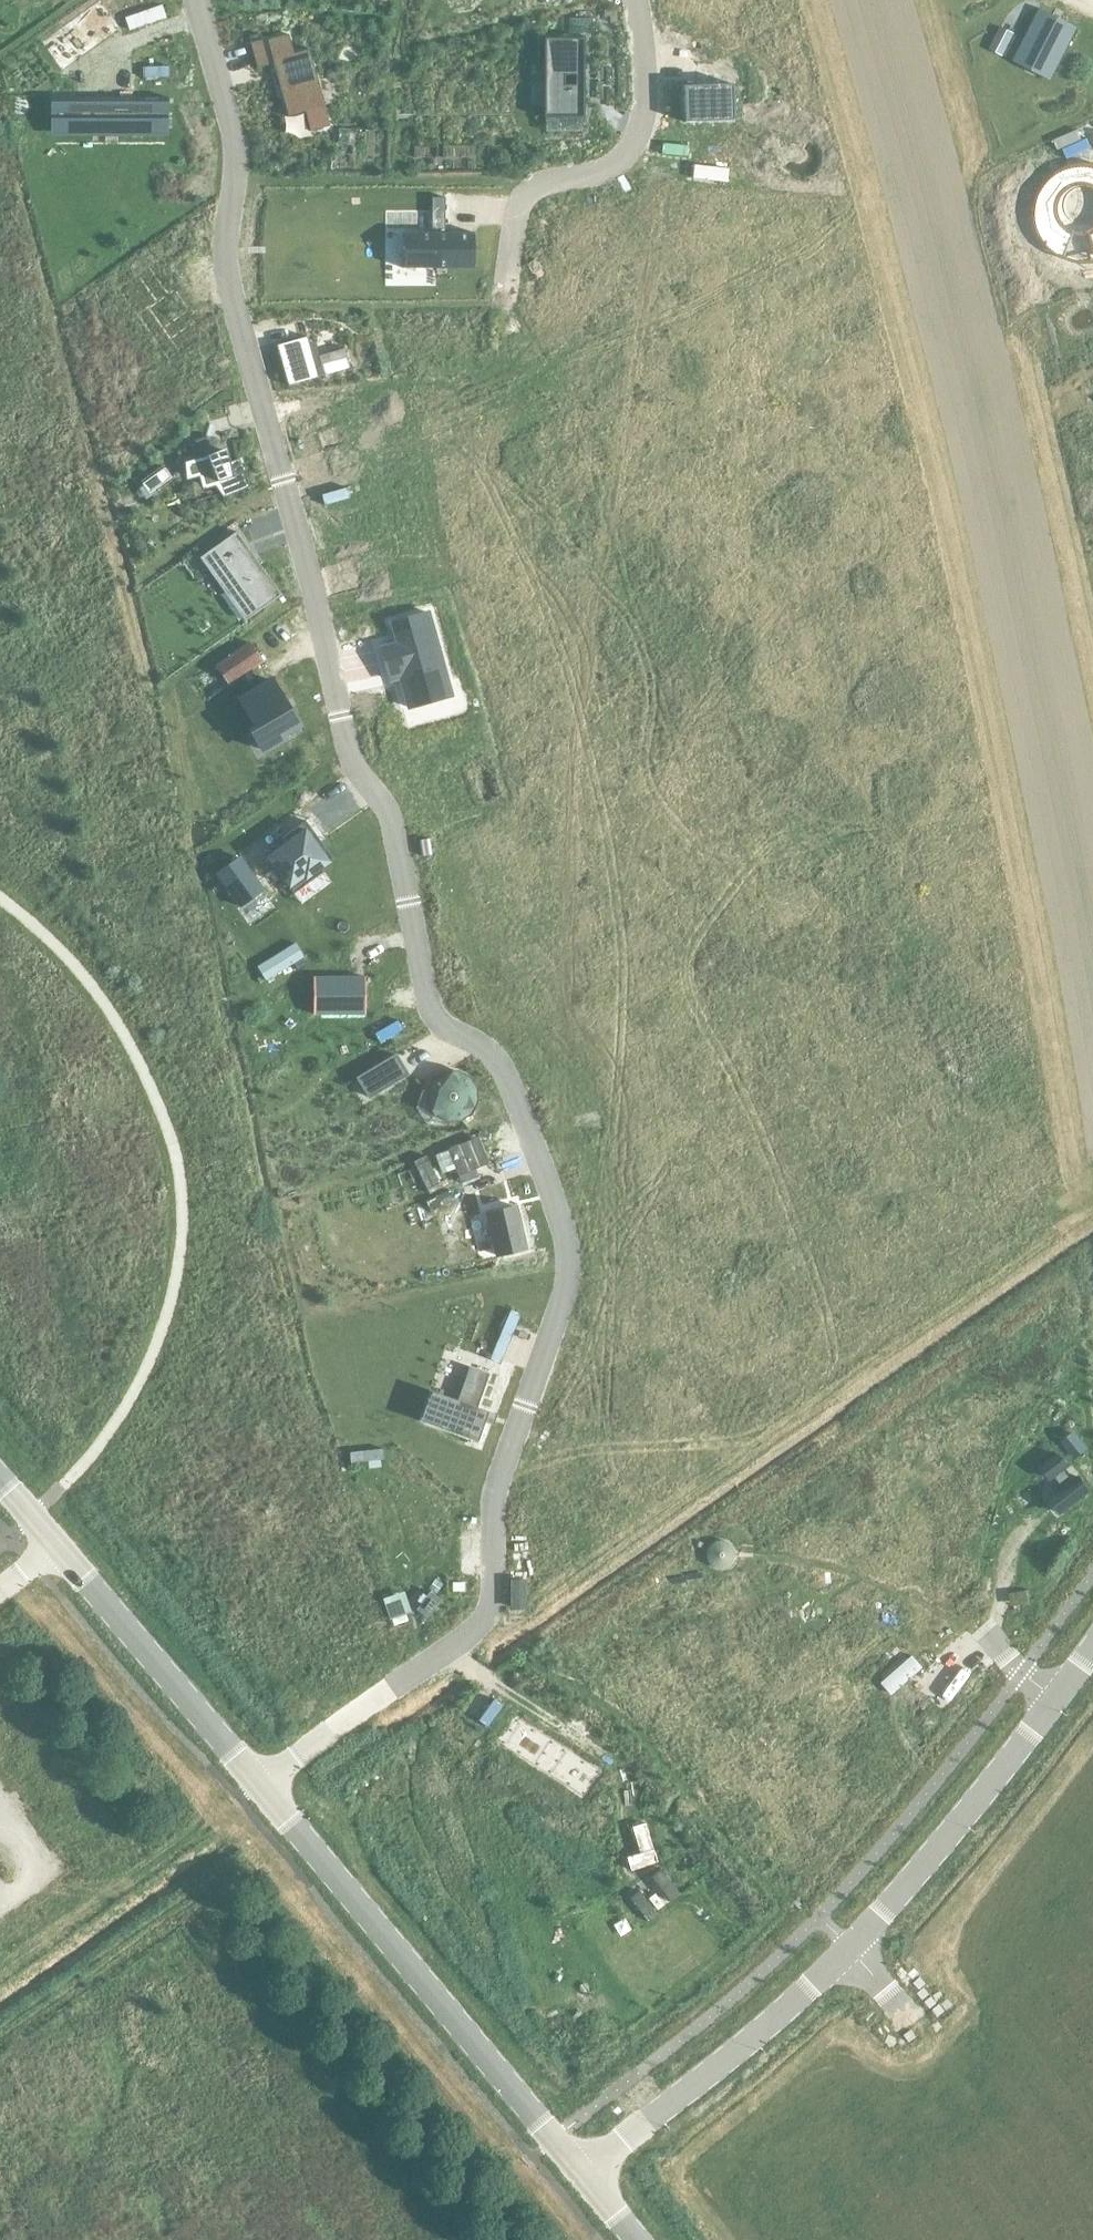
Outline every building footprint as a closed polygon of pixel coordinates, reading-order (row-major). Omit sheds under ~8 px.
[(39,43),(40,44),(42,42),(61,68),(119,27),(100,1),(101,0),(100,0),(39,43)] [(1041,9),(1020,49),(1057,68),(1078,27),(1076,27),(1075,28),(1041,11),(1042,9),(1041,9)] [(289,34),(267,40),(273,61),(274,61),(289,114),(287,114),(288,117),(305,112),(310,131),(330,126),(330,124),(328,124),(313,67),(314,67),(310,49),(294,53),(289,34)] [(584,38),(544,38),(544,117),(545,117),(545,131),(584,131),(584,117),(584,38)] [(262,39),(252,42),(258,64),(268,61),(262,39)] [(733,83),(683,85),(684,122),(735,120),(733,83)] [(168,96),(50,96),(50,98),(53,98),(53,106),(53,124),(81,124),(81,132),(126,132),(126,133),(146,133),(146,132),(165,132),(165,119),(165,110),(165,98),(168,98),(168,96)] [(1036,212),(1036,216),(1036,217),(1036,218),(1037,218),(1037,219),(1037,220),(1037,221),(1037,222),(1037,223),(1037,224),(1042,237),(1043,237),(1043,238),(1043,239),(1044,239),(1044,240),(1051,248),(1052,249),(1053,249),(1053,250),(1058,254),(1059,254),(1060,254),(1060,255),(1061,255),(1062,255),(1062,256),(1063,256),(1064,256),(1064,257),(1065,257),(1074,234),(1072,234),(1071,234),(1071,233),(1070,233),(1068,232),(1068,231),(1067,231),(1066,230),(1065,230),(1065,229),(1064,229),(1064,228),(1062,226),(1061,226),(1061,225),(1060,225),(1060,224),(1060,223),(1059,223),(1059,222),(1059,221),(1058,221),(1058,220),(1058,219),(1057,219),(1057,218),(1056,212),(1056,211),(1056,210),(1056,209),(1056,208),(1056,207),(1056,206),(1057,202),(1057,201),(1057,200),(1058,200),(1058,199),(1058,198),(1058,197),(1059,197),(1059,196),(1060,195),(1060,194),(1063,191),(1063,190),(1064,190),(1065,189),(1066,189),(1066,188),(1067,188),(1067,187),(1068,187),(1074,184),(1075,184),(1076,184),(1076,183),(1077,183),(1078,183),(1079,183),(1080,183),(1088,183),(1089,183),(1089,184),(1090,184),(1091,184),(1092,185),(1092,169),(1092,168),(1091,168),(1090,168),(1089,168),(1088,168),(1077,168),(1076,168),(1075,168),(1074,168),(1074,169),(1073,169),(1072,169),(1071,169),(1070,169),(1070,170),(1069,170),(1068,170),(1062,173),(1061,173),(1060,173),(1060,174),(1059,174),(1059,175),(1058,175),(1057,175),(1057,176),(1056,176),(1047,184),(1047,185),(1046,185),(1046,186),(1045,187),(1045,188),(1044,188),(1044,189),(1043,189),(1043,190),(1043,191),(1042,191),(1042,192),(1042,193),(1041,193),(1041,194),(1039,200),(1038,200),(1038,201),(1038,202),(1038,203),(1038,204),(1037,204),(1037,205),(1037,206),(1037,207),(1037,208),(1037,209),(1037,210),(1037,211),(1036,211),(1036,212)] [(405,266),(403,266),(403,268),(474,268),(474,266),(472,266),(472,234),(474,234),(474,232),(445,232),(445,197),(431,197),(431,232),(403,232),(403,234),(405,234),(405,266)] [(277,345),(288,385),(318,377),(307,336),(277,345)] [(342,357),(321,362),(325,375),(346,369),(342,357)] [(225,450),(185,461),(189,476),(201,472),(205,485),(218,481),(221,494),(248,487),(241,460),(228,463),(225,450)] [(163,462),(140,478),(148,490),(171,474),(163,462)] [(237,532),(201,557),(222,586),(229,581),(249,609),(264,598),(268,603),(281,594),(237,532)] [(527,535),(519,543),(525,549),(532,542),(527,535)] [(397,643),(381,647),(391,680),(400,677),(408,707),(435,700),(431,688),(448,683),(428,612),(391,622),(397,643)] [(745,626),(739,637),(744,655),(780,644),(772,618),(745,626)] [(250,642),(216,665),(230,685),(264,662),(250,642)] [(271,680),(240,699),(257,727),(251,730),(263,750),(284,738),(282,735),(298,725),(271,680)] [(287,843),(268,856),(289,885),(303,874),(309,882),(323,872),(319,867),(332,858),(319,840),(314,843),(309,837),(314,833),(306,821),(283,837),(287,843)] [(264,891),(239,857),(217,873),(241,907),(264,891)] [(836,913),(827,913),(829,952),(855,951),(854,913),(871,913),(872,919),(901,918),(899,887),(870,888),(870,891),(853,891),(853,889),(835,890),(836,913)] [(365,977),(314,977),(314,1014),(365,1014),(365,977)] [(945,985),(855,989),(857,1021),(946,1017),(945,985)] [(704,1023),(706,1045),(750,1039),(746,1006),(731,1008),(729,990),(682,996),(686,1025),(704,1023)] [(844,1032),(837,1033),(839,1048),(846,1047),(844,1032)] [(396,1055),(358,1077),(369,1096),(407,1074),(396,1055)] [(433,1079),(427,1090),(428,1104),(435,1115),(447,1121),(460,1120),(471,1113),(477,1101),(476,1088),(469,1077),(457,1071),(444,1071),(433,1079)] [(937,1074),(860,1074),(860,1101),(865,1101),(871,1105),(871,1117),(893,1117),(896,1122),(901,1124),(907,1124),(912,1122),(915,1117),(937,1117),(937,1074)] [(940,1172),(888,1172),(888,1207),(912,1207),(912,1179),(925,1179),(925,1198),(940,1198),(940,1172)] [(515,1206),(487,1212),(497,1256),(525,1249),(515,1206)] [(784,1231),(747,1231),(747,1257),(784,1257),(784,1231)] [(427,1400),(420,1422),(477,1441),(487,1410),(485,1410),(485,1411),(476,1408),(487,1373),(467,1366),(467,1368),(468,1368),(457,1401),(447,1398),(444,1405),(427,1400)] [(1059,1455),(1042,1468),(1043,1469),(1051,1478),(1050,1479),(1051,1479),(1055,1476),(1064,1489),(1050,1500),(1051,1500),(1061,1513),(1060,1513),(1061,1513),(1090,1491),(1090,1490),(1089,1490),(1080,1478),(1080,1477),(1074,1481),(1064,1469),(1068,1466),(1067,1465),(1067,1466),(1060,1456),(1059,1455)] [(436,1578),(430,1587),(437,1592),(443,1583),(436,1578)] [(803,1660),(773,1704),(807,1727),(839,1680),(825,1671),(823,1673),(803,1660)] [(516,1719),(497,1750),(498,1751),(503,1744),(585,1796),(599,1774),(606,1778),(607,1777),(516,1719)]
